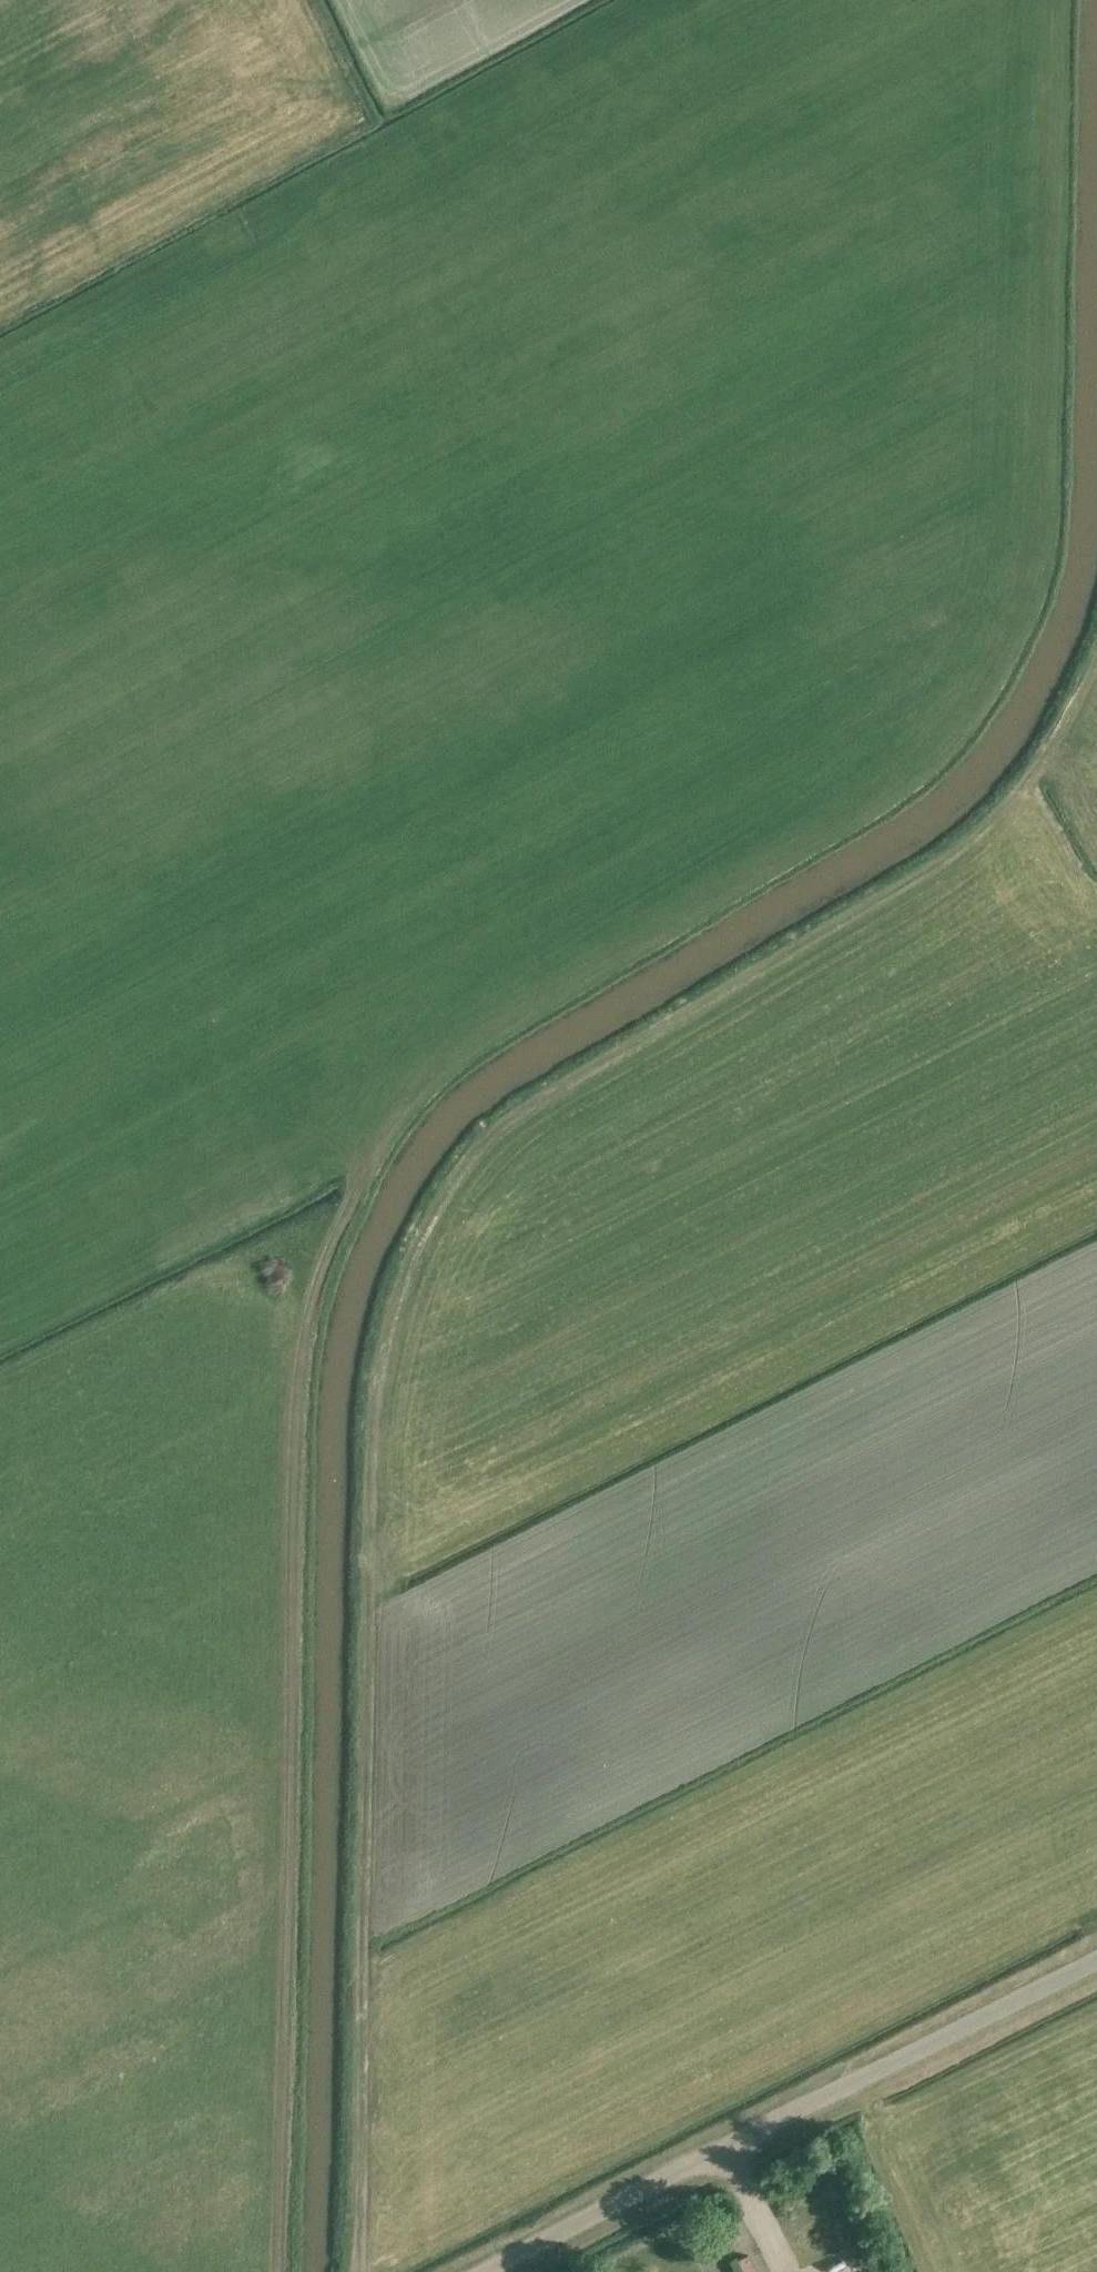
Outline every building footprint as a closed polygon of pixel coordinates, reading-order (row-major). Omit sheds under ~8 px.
[(854,2250),(803,2271),(864,2271),(854,2250)]
